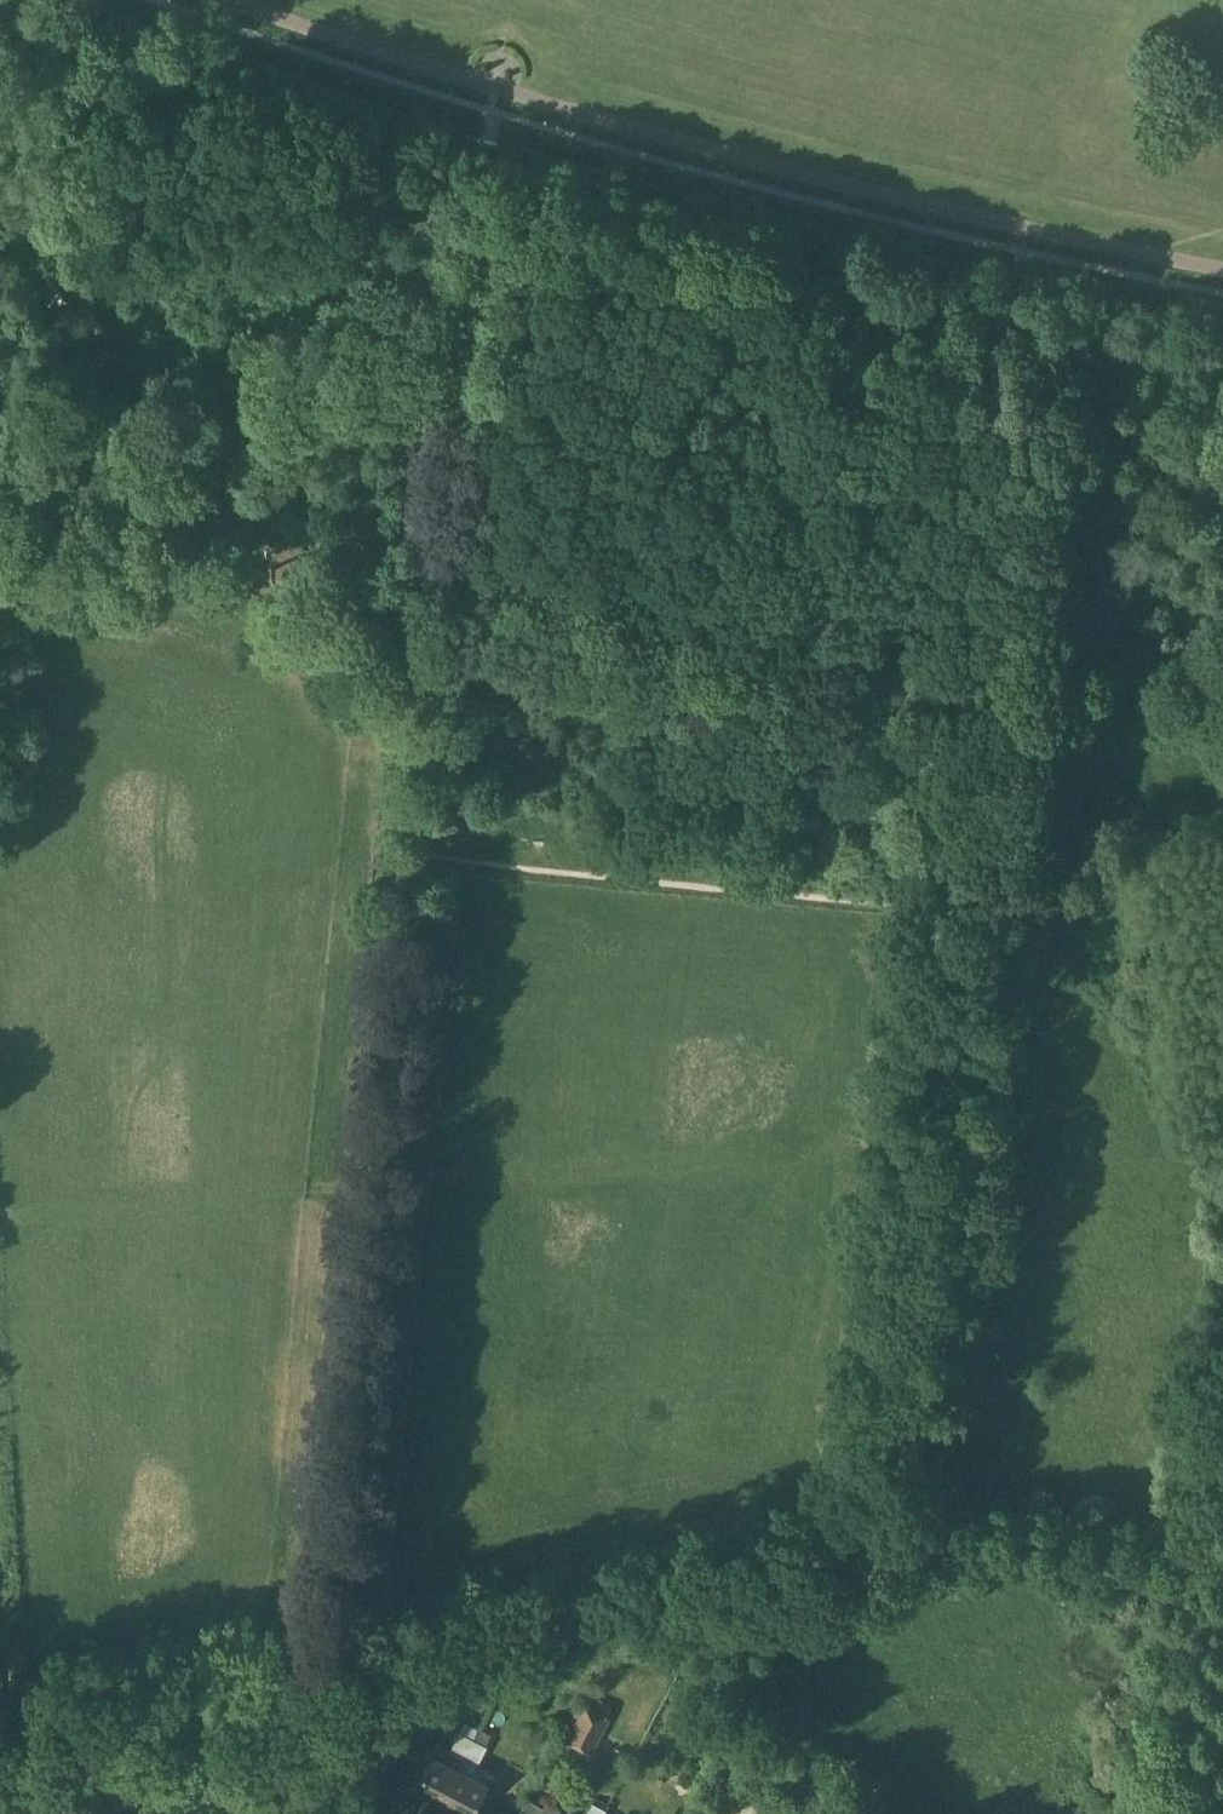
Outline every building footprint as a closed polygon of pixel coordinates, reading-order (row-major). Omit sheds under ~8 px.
[(579,1698),(561,1734),(592,1751),(611,1715),(579,1698)] [(443,1796),(474,1737),(460,1730),(450,1748),(437,1741),(415,1782),(443,1796)] [(471,1811),(487,1781),(472,1773),(488,1744),(474,1737),(443,1796),(471,1811)] [(608,1803),(602,1800),(600,1805),(592,1801),(585,1813),(602,1813),(608,1803)] [(560,1808),(546,1801),(540,1813),(557,1813),(560,1808)] [(610,1811),(613,1806),(608,1803),(602,1813),(617,1813),(610,1811)]
